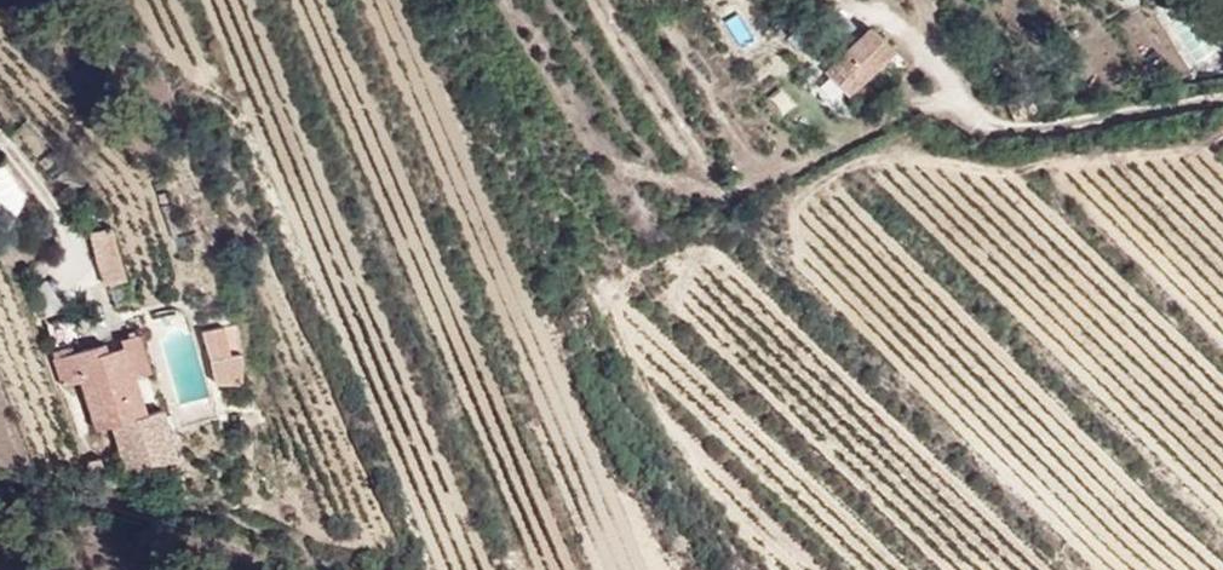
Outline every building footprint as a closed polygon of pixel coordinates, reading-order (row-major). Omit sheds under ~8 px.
[(880,54),(857,35),(819,83),(842,101),(858,82),(880,54)] [(2,155),(0,157),(0,243),(3,247),(26,191),(2,155)] [(89,226),(107,278),(129,271),(112,219),(89,226)] [(68,333),(81,329),(78,321),(66,325),(68,333)] [(139,328),(122,334),(124,338),(110,343),(108,338),(54,357),(60,376),(65,374),(68,383),(79,379),(96,426),(106,422),(125,474),(182,453),(163,401),(149,406),(136,369),(152,363),(139,328)] [(214,357),(216,377),(243,376),(243,346),(214,357)]
